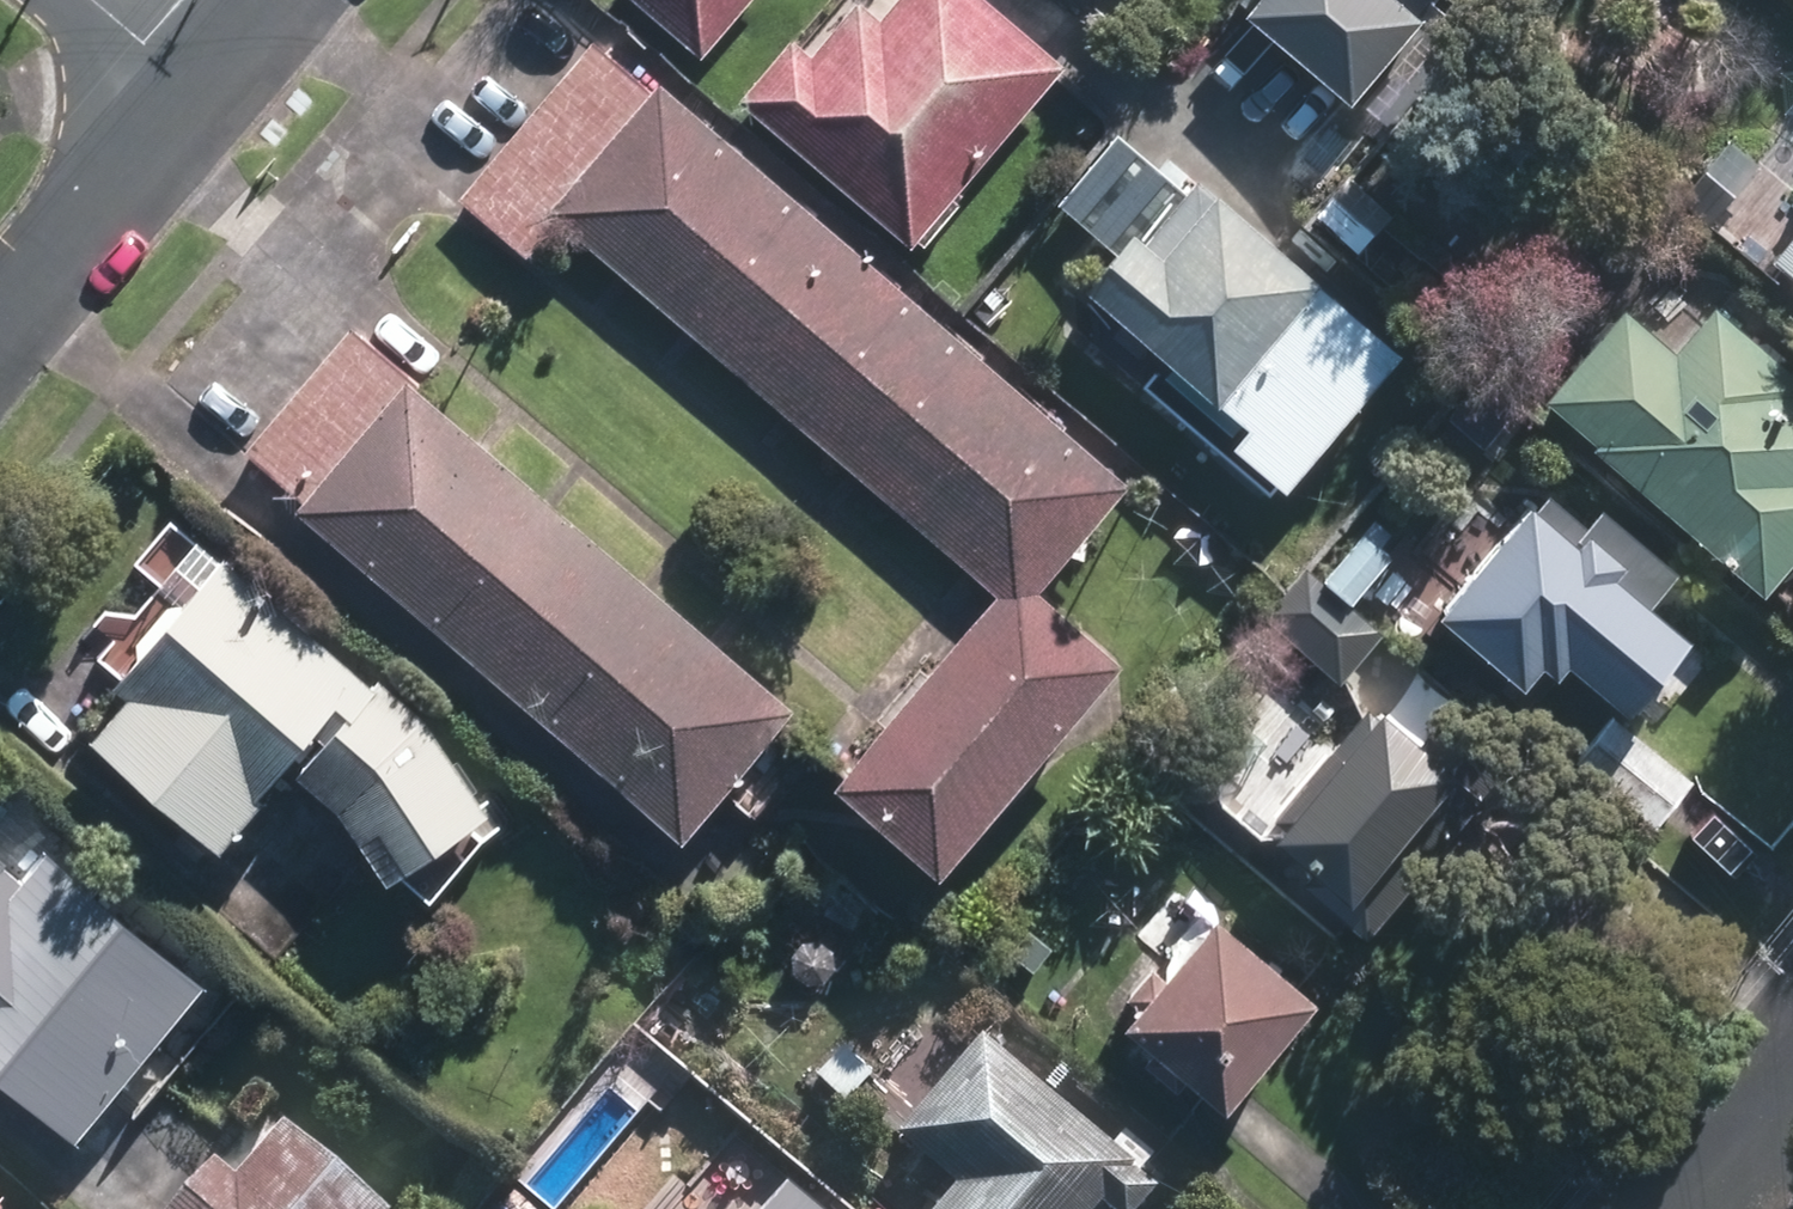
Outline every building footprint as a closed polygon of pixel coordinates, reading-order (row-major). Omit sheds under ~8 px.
[(710,57),(758,0),(642,0),(710,57)] [(745,99),(920,246),(1076,63),(1001,0),(900,0),(891,11),(878,0),(858,0),(820,44),(803,30),(745,99)] [(1366,98),(1439,10),(1427,0),(1249,0),(1366,98)] [(1146,476),(610,28),(466,199),(533,256),(563,220),(1005,588),(845,778),(955,870),(1140,650),(1057,581),(1146,476)] [(1288,498),(1417,343),(1210,172),(1159,233),(1147,223),(1094,287),(1173,352),(1148,382),(1288,498)] [(1779,265),(1792,276),(1792,247),(1779,265)] [(1553,397),(1776,586),(1792,566),(1792,361),(1724,302),(1686,347),(1634,302),(1553,397)] [(803,708),(354,326),(252,445),(312,497),(304,507),(692,837),(803,708)] [(1551,495),(1454,608),(1537,678),(1633,565),(1551,495)] [(1316,561),(1269,615),(1347,681),(1414,603),(1381,576),(1409,544),(1379,518),(1331,573),(1316,561)] [(440,710),(210,527),(105,658),(140,687),(92,747),(235,860),(312,765),(351,797),(403,874),(410,869),(441,895),(494,831),(482,821),(505,806),(440,710)] [(1314,881),(1376,932),(1505,780),(1392,686),(1278,821),(1329,864),(1314,881)] [(1703,779),(1619,713),(1586,755),(1669,821),(1703,779)] [(0,874),(0,1053),(96,1130),(223,974),(39,825),(0,874)] [(1234,903),(1139,1015),(1243,1102),(1337,990),(1234,903)] [(1116,1203),(1122,1208),(1154,1208),(1174,1185),(993,1033),(906,1135),(963,1183),(941,1208),(1111,1208),(1116,1203)] [(186,1208),(405,1208),(406,1207),(293,1110),(243,1168),(231,1157),(186,1208)] [(0,1190),(0,1208),(23,1208),(0,1190)]
